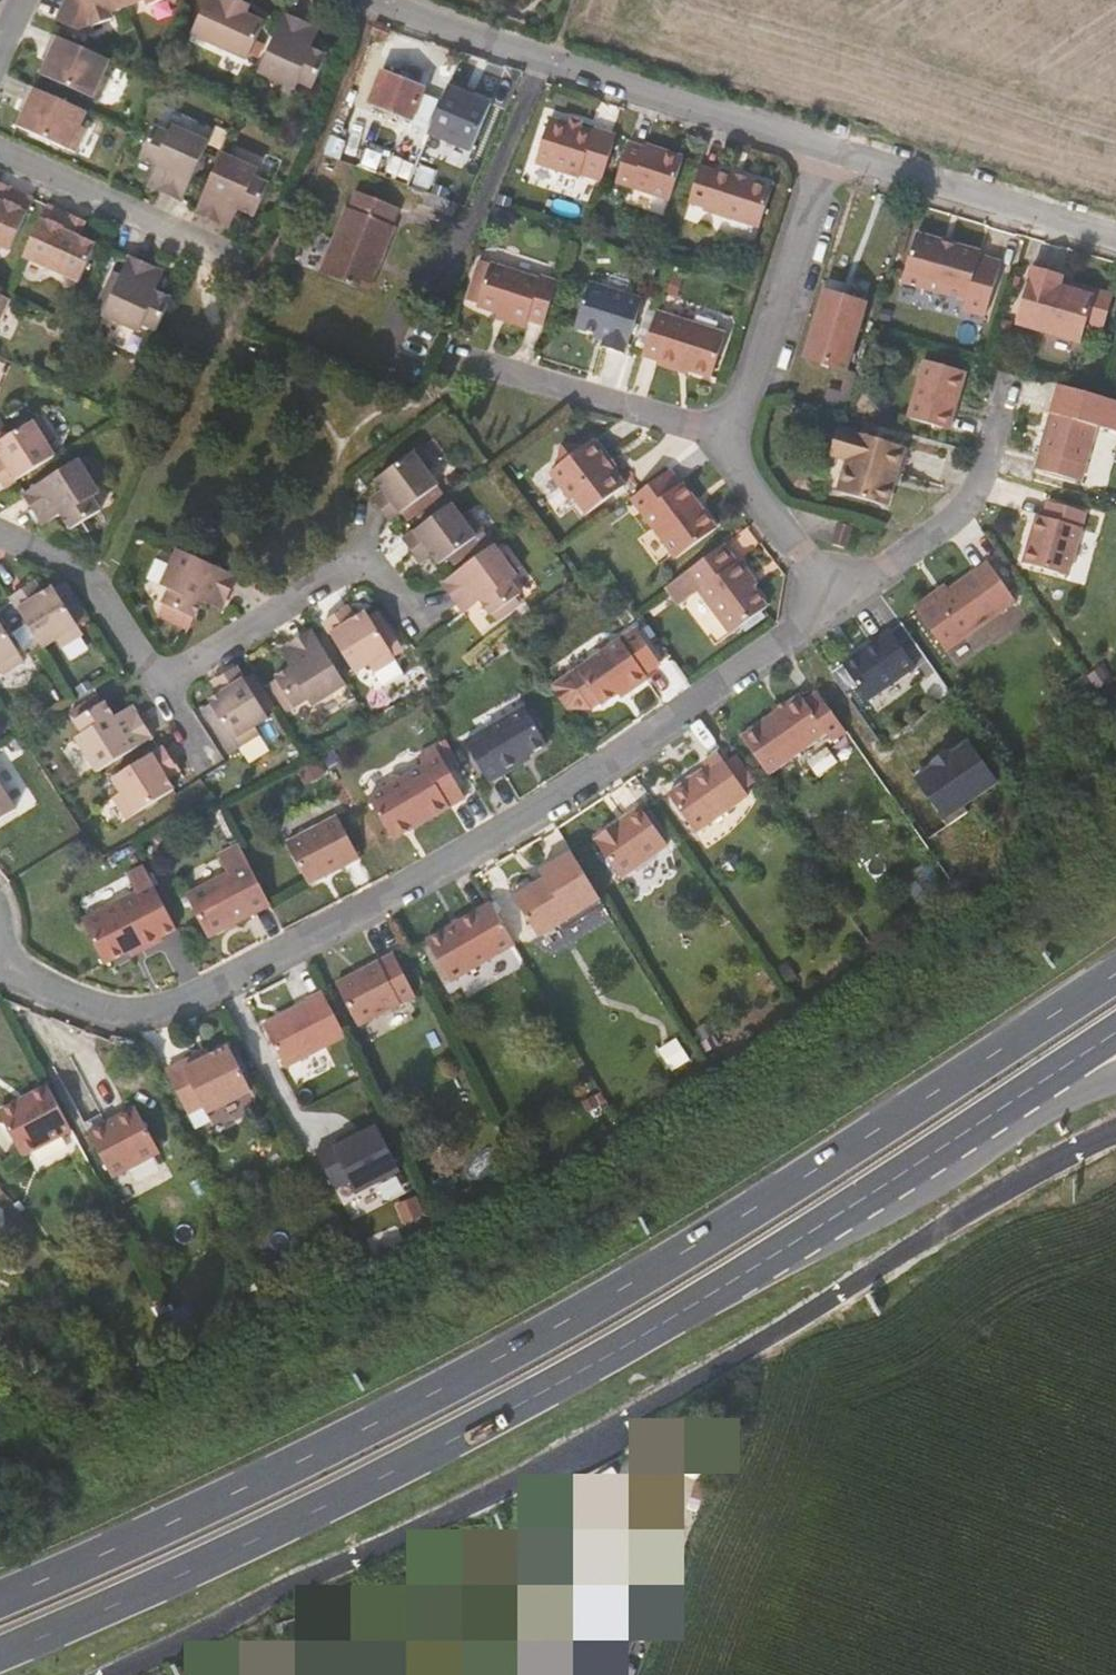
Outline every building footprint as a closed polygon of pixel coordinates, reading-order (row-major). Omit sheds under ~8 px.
[(57,9),(89,24),(100,0),(61,0),(57,9)] [(261,2),(257,0),(217,0),(202,30),(259,57),(277,20),(258,10),(261,2)] [(323,15),(299,3),(269,62),(307,78),(311,70),(323,76),(338,45),(324,38),(325,34),(314,29),(323,15)] [(332,18),(323,15),(314,29),(325,34),(332,18)] [(97,94),(115,56),(59,30),(52,46),(58,48),(54,58),(47,72),(97,94)] [(47,55),(54,58),(58,48),(52,46),(47,55)] [(433,81),(393,63),(377,101),(415,118),(433,81)] [(73,147),(91,107),(36,81),(28,98),(35,102),(30,111),(24,124),(73,147)] [(23,107),(30,111),(35,102),(28,98),(23,107)] [(577,109),(592,113),(593,108),(579,103),(577,109)] [(620,167),(634,122),(613,115),(611,119),(592,113),(577,109),(567,106),(552,150),(597,164),(598,158),(620,167)] [(157,171),(156,174),(166,178),(158,192),(185,203),(210,146),(174,129),(171,136),(157,131),(143,164),(157,171)] [(658,135),(645,131),(632,167),(685,185),(699,142),(659,130),(658,135)] [(352,143),(337,136),(331,151),(347,156),(352,143)] [(265,165),(228,150),(203,209),(228,220),(235,206),(244,210),(246,206),(261,213),(276,179),(262,174),(265,165)] [(730,160),(718,155),(706,191),(719,196),(718,200),(775,219),(790,176),(731,157),(730,160)] [(166,178),(156,174),(149,190),(158,192),(166,178)] [(5,194),(10,184),(0,180),(0,191),(5,194)] [(0,191),(0,238),(15,245),(37,197),(10,184),(5,194),(0,191)] [(407,202),(366,186),(361,205),(356,203),(332,269),(378,286),(403,221),(399,221),(407,202)] [(237,224),(244,210),(235,206),(228,220),(237,224)] [(40,259),(95,285),(112,252),(94,244),(96,239),(85,235),(91,224),(63,211),(40,259)] [(995,240),(933,222),(917,272),(979,290),(977,299),(1002,308),(1018,254),(993,246),(995,240)] [(101,229),(91,224),(85,235),(96,239),(101,229)] [(493,261),(503,264),(508,250),(497,247),(493,261)] [(542,307),(560,313),(575,266),(556,259),(554,264),(509,248),(508,250),(495,291),(493,295),(509,300),(540,311),(542,307)] [(159,331),(174,299),(149,287),(151,282),(140,278),(146,265),(131,258),(122,275),(108,305),(103,315),(141,333),(144,325),(159,331)] [(484,287),(495,291),(503,264),(493,261),(484,287)] [(1077,283),(1079,273),(1079,270),(1049,261),(1032,319),(1095,339),(1103,316),(1110,292),(1077,283)] [(156,268),(146,265),(140,278),(151,282),(156,268)] [(657,288),(606,270),(591,314),(624,325),(622,334),(641,339),(657,288)] [(100,301),(108,305),(122,275),(115,272),(100,301)] [(1079,273),(1077,283),(1110,292),(1103,316),(1115,320),(1115,286),(1079,273)] [(876,291),(841,281),(822,345),(839,350),(850,311),(870,317),(876,291)] [(676,296),(662,340),(678,346),(713,357),(729,364),(745,319),(676,296)] [(538,316),(540,311),(509,300),(508,305),(538,316)] [(108,305),(100,301),(95,312),(103,315),(108,305)] [(713,357),(678,346),(675,352),(710,364),(713,357)] [(985,363),(944,350),(925,408),(967,421),(985,363)] [(4,456),(13,471),(65,440),(57,425),(65,419),(51,397),(3,427),(11,440),(18,448),(4,456)] [(1092,473),(1097,457),(1108,417),(1068,406),(1052,462),(1092,473)] [(928,439),(868,420),(859,448),(872,453),(862,483),(910,497),(928,439)] [(639,471),(607,427),(596,435),(577,432),(572,453),(565,459),(587,486),(590,482),(602,499),(639,471)] [(395,489),(391,479),(388,486),(393,493),(398,492),(406,505),(455,470),(445,456),(453,450),(438,428),(392,460),(400,473),(406,481),(395,489)] [(4,456),(18,448),(11,440),(0,447),(0,448),(4,456)] [(63,491),(69,502),(72,500),(80,513),(112,495),(105,482),(112,478),(91,443),(36,476),(49,499),(63,491)] [(1102,459),(1097,457),(1092,473),(1097,475),(1102,459)] [(679,459),(644,484),(689,546),(727,516),(694,470),(690,473),(679,459)] [(400,473),(391,479),(395,489),(406,481),(400,473)] [(441,531),(446,540),(455,551),(501,519),(485,498),(479,503),(469,490),(420,525),(429,538),(441,531)] [(55,509),(69,502),(63,491),(49,499),(55,509)] [(1096,504),(1057,491),(1052,508),(1047,507),(1032,555),(1077,567),(1096,504)] [(435,548),(446,540),(441,531),(429,538),(435,548)] [(509,531),(456,571),(472,594),(486,583),(492,592),(495,591),(505,604),(533,583),(525,571),(532,565),(509,531)] [(747,550),(733,531),(695,559),(678,573),(691,591),(708,577),(740,621),(776,595),(762,577),(756,568),(764,562),(753,546),(747,550)] [(251,561),(193,533),(176,568),(183,572),(177,586),(210,602),(217,588),(221,589),(225,579),(239,586),(251,561)] [(1004,556),(931,604),(958,643),(1029,594),(1004,556)] [(46,562),(37,567),(44,580),(53,575),(46,562)] [(769,569),(764,562),(756,568),(762,577),(769,569)] [(37,567),(22,576),(52,629),(67,620),(72,628),(93,616),(88,607),(66,569),(66,568),(53,575),(44,580),(37,567)] [(225,579),(221,589),(234,596),(239,586),(225,579)] [(486,583),(472,594),(476,601),(477,603),(492,592),(486,583)] [(8,642),(13,651),(36,638),(8,589),(0,593),(0,647),(8,642)] [(683,600),(710,642),(726,632),(698,590),(683,600)] [(361,610),(370,605),(363,593),(354,598),(361,610)] [(383,597),(370,605),(361,610),(354,598),(340,606),(370,658),(385,650),(390,658),(411,646),(383,597)] [(358,669),(326,614),(303,627),(310,641),(301,646),(304,650),(289,658),(290,660),(307,688),(321,680),(325,688),(358,669)] [(649,617),(589,658),(612,691),(614,695),(628,686),(630,689),(661,668),(659,665),(675,654),(649,617)] [(930,661),(904,625),(857,656),(881,693),(930,661)] [(310,641),(303,627),(294,633),(301,646),(310,641)] [(252,651),(236,660),(242,671),(233,676),(221,683),(249,733),(272,719),(267,709),(281,701),(278,697),(259,663),(252,651)] [(604,697),(612,691),(589,658),(563,675),(577,697),(604,697)] [(265,659),(259,663),(278,697),(284,693),(265,659)] [(242,671),(236,660),(227,665),(233,676),(242,671)] [(290,660),(283,664),(300,692),(307,688),(290,660)] [(103,750),(159,717),(145,694),(132,703),(126,694),(122,696),(114,682),(84,700),(92,713),(84,718),(103,750)] [(859,724),(830,683),(817,691),(814,688),(756,728),(784,767),(840,726),(845,733),(859,724)] [(132,703),(145,694),(140,685),(126,694),(132,703)] [(500,771),(531,754),(528,748),(541,741),(557,732),(535,693),(476,727),(500,771)] [(168,750),(179,743),(170,728),(120,759),(128,772),(119,777),(133,800),(181,771),(173,758),(168,750)] [(376,783),(396,818),(416,808),(421,817),(474,787),(445,736),(443,735),(429,743),(432,752),(413,763),(404,761),(394,767),(392,776),(376,783)] [(1009,773),(983,735),(964,748),(949,759),(930,773),(961,817),(980,803),(975,797),(1009,773)] [(528,748),(531,754),(544,747),(541,741),(528,748)] [(765,786),(735,741),(720,752),(723,757),(684,783),(712,821),(765,786)] [(184,751),(179,743),(168,750),(173,758),(184,751)] [(946,754),(949,759),(964,748),(961,744),(946,754)] [(24,789),(0,748),(0,802),(24,789)] [(682,836),(655,796),(610,827),(636,867),(682,836)] [(344,799),(293,826),(315,869),(367,842),(344,799)] [(416,808),(396,818),(400,827),(421,817),(416,808)] [(255,847),(245,828),(226,838),(236,856),(255,847)] [(565,848),(570,854),(601,835),(597,829),(565,848)] [(588,903),(627,876),(601,835),(570,854),(541,873),(564,907),(584,895),(588,903)] [(216,922),(278,888),(255,847),(194,880),(216,922)] [(167,921),(183,914),(161,872),(150,850),(134,859),(143,877),(88,904),(110,947),(134,934),(145,929),(149,935),(171,926),(167,921)] [(492,957),(555,915),(528,872),(512,882),(515,885),(466,917),(492,957)] [(139,941),(149,935),(145,929),(134,934),(139,941)] [(444,976),(417,933),(363,966),(387,1007),(444,976)] [(822,970),(814,977),(821,986),(830,979),(822,970)] [(308,1054),(369,1020),(342,975),(325,984),(328,988),(283,1013),(308,1054)] [(821,986),(814,977),(805,984),(812,993),(821,986)] [(244,1037),(225,1046),(196,1059),(193,1052),(179,1059),(199,1103),(215,1096),(218,1102),(264,1080),(244,1037)] [(196,1059),(225,1046),(221,1039),(193,1052),(196,1059)] [(36,1156),(86,1132),(61,1085),(11,1109),(36,1156)] [(119,1127),(150,1112),(147,1107),(116,1121),(119,1127)] [(390,1179),(433,1153),(407,1110),(390,1120),(387,1116),(348,1140),(369,1175),(383,1167),(390,1179)] [(171,1154),(150,1112),(119,1127),(116,1121),(97,1130),(122,1178),(171,1154)]
